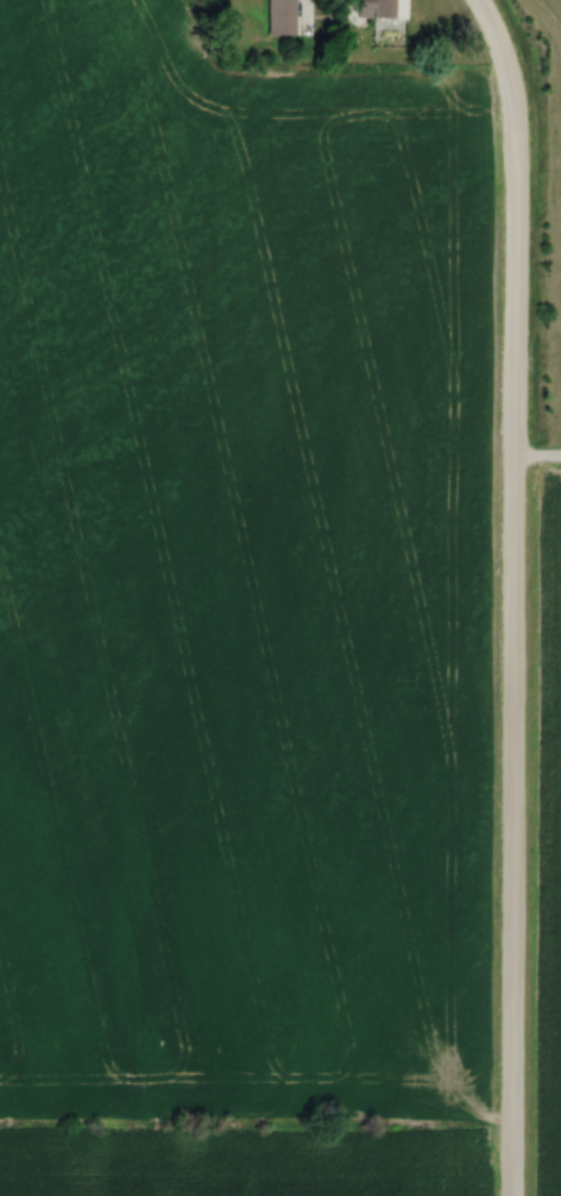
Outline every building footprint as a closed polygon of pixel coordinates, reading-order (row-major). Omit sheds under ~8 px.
[(293,37),(293,0),(266,0),(266,37),(293,37)] [(357,20),(405,20),(405,0),(357,0),(357,20)]
